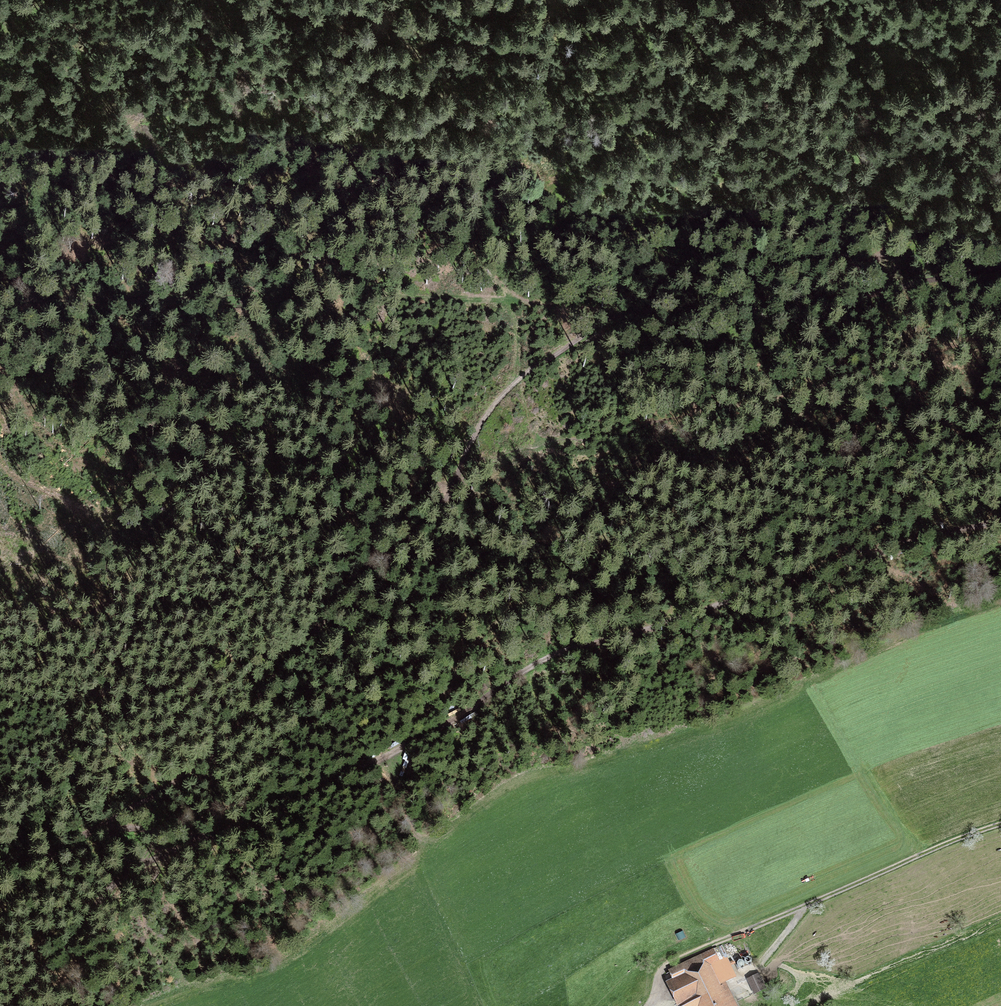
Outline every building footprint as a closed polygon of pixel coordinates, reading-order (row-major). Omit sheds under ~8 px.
[(669,970),(674,980),(668,983),(679,1005),(692,1005),(697,1004),(698,1005),(737,1005),(733,998),(728,1001),(718,980),(732,974),(724,956),(717,960),(713,950),(669,970)] [(766,991),(760,977),(750,981),(756,995),(766,991)]
